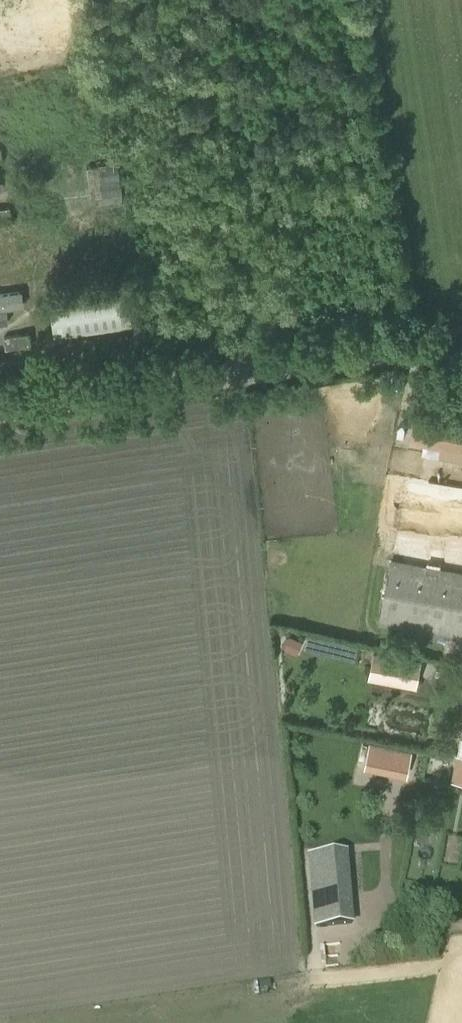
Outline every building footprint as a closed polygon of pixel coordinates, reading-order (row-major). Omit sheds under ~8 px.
[(12,219),(14,232),(32,229),(31,221),(66,216),(66,211),(122,203),(116,161),(99,164),(99,165),(88,167),(92,196),(0,209),(0,221),(12,219)] [(50,295),(56,335),(133,324),(127,284),(50,295)] [(0,293),(0,323),(8,322),(6,308),(24,306),(22,290),(0,293)] [(461,452),(461,423),(417,415),(412,443),(461,452)] [(461,539),(461,492),(408,482),(399,528),(432,534),(427,567),(392,561),(382,621),(461,635),(461,574),(441,570),(446,537),(461,539)] [(302,653),(308,639),(292,632),(286,645),(302,653)] [(376,646),(370,677),(415,685),(420,659),(383,653),(384,647),(376,646)] [(385,747),(344,738),(339,760),(381,769),(385,747)] [(308,852),(315,924),(351,921),(342,849),(308,852)]
